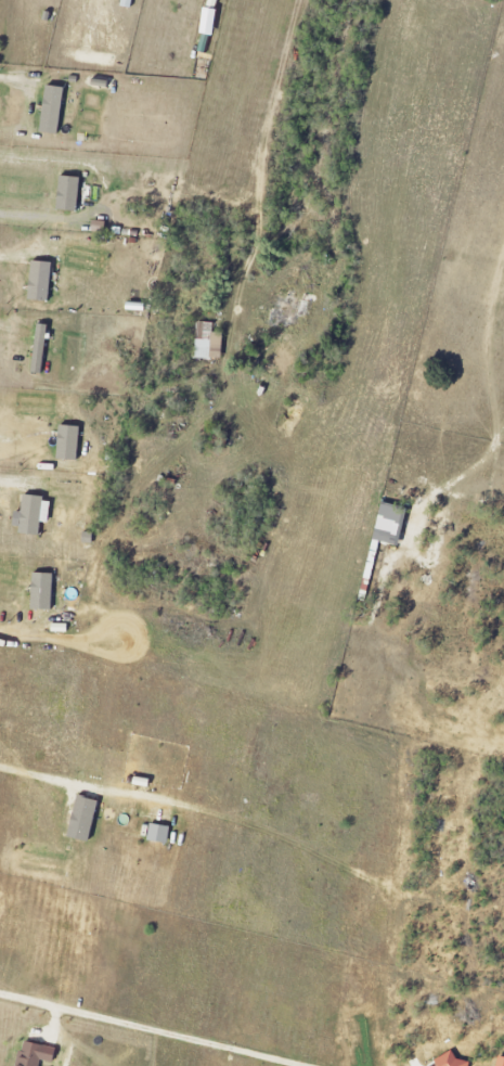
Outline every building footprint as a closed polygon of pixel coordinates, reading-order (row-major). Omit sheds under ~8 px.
[(60,134),(65,88),(45,86),(41,132),(60,134)] [(79,211),(80,178),(60,177),(59,211),(79,211)] [(26,300),(48,303),(54,264),(33,261),(26,300)] [(213,323),(197,323),(196,359),(222,360),(222,334),(213,333),(213,323)] [(36,364),(43,365),(48,326),(39,325),(32,373),(35,373),(36,364)] [(79,461),(80,427),(59,427),(59,461),(79,461)] [(25,496),(22,513),(16,512),(13,531),(40,535),(42,523),(49,524),(52,500),(25,496)] [(398,546),(407,508),(383,502),(374,540),(398,546)] [(53,611),(54,575),(33,574),(32,610),(53,611)] [(91,842),(99,801),(77,796),(69,837),(91,842)] [(148,840),(169,844),(172,828),(151,823),(148,840)] [(40,1061),(54,1064),(57,1048),(21,1042),(17,1065),(39,1065),(40,1061)]
